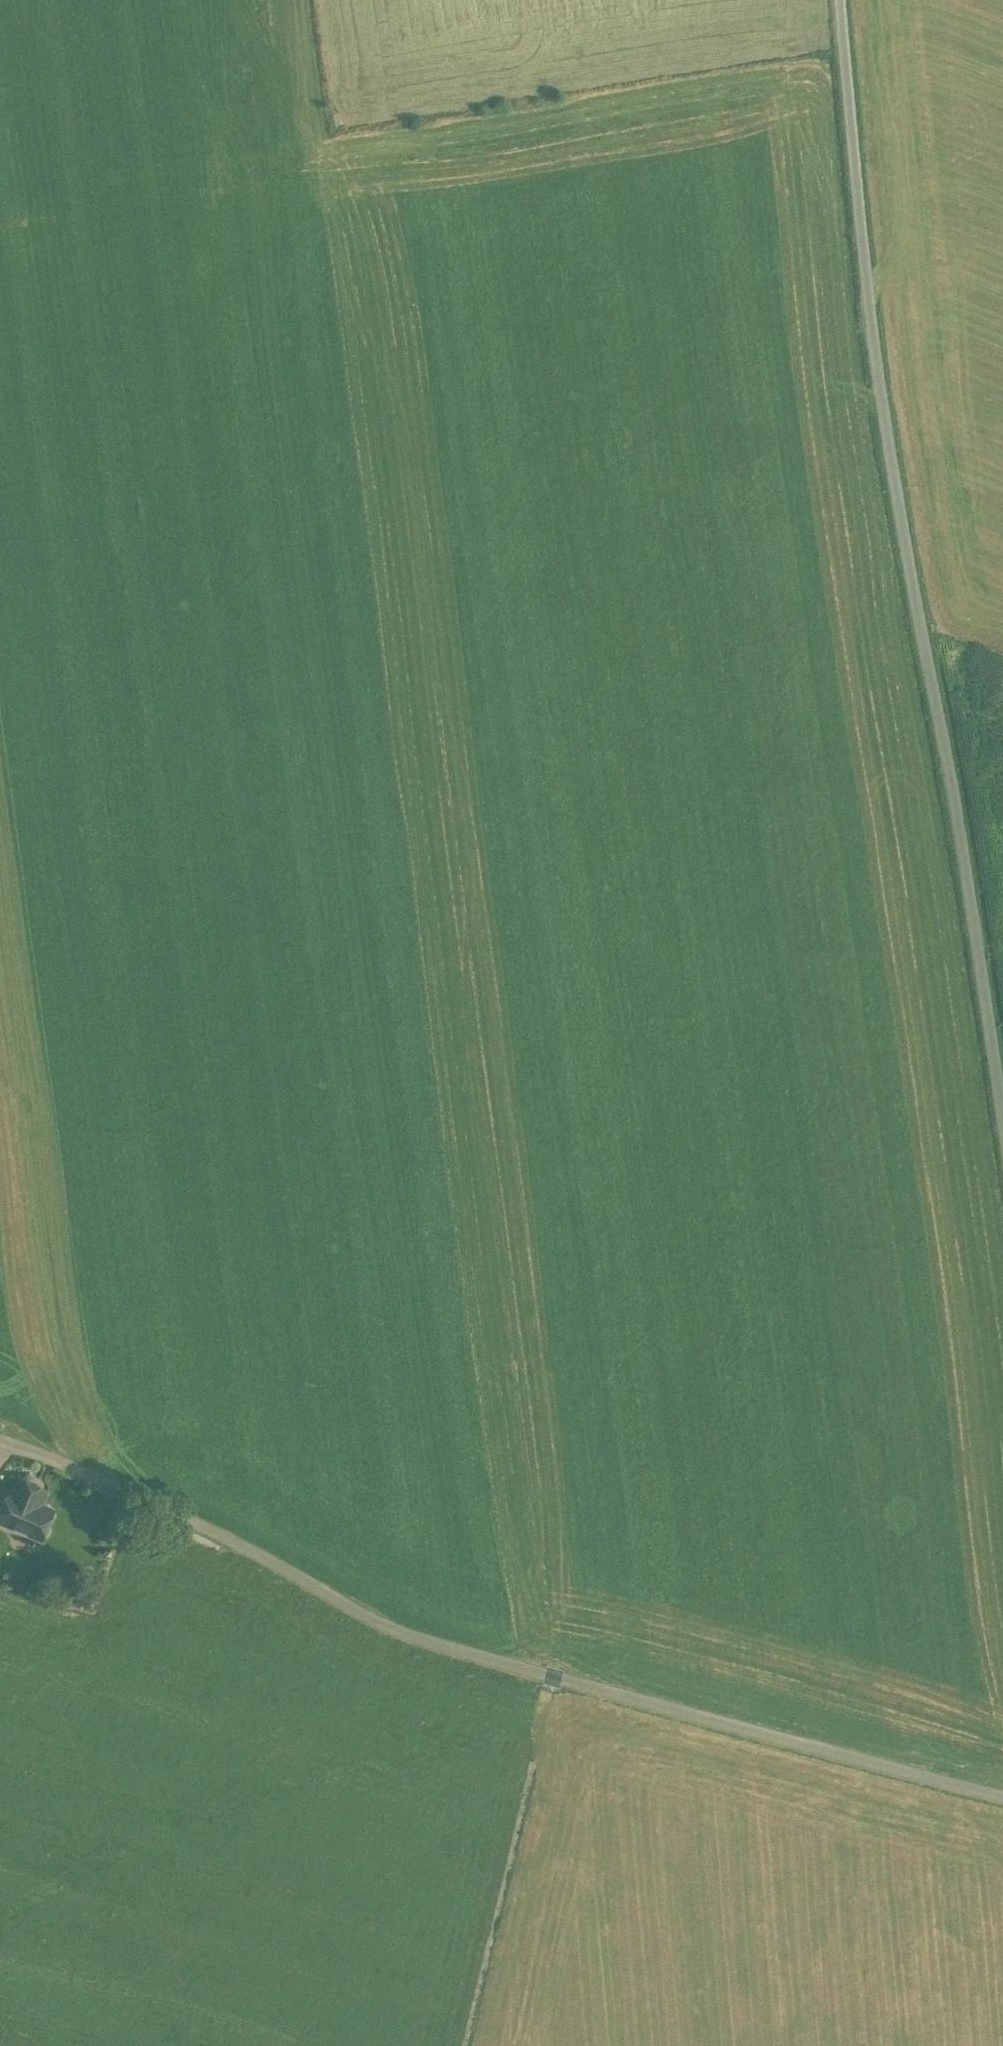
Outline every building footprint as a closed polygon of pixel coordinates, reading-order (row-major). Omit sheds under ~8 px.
[(53,1510),(41,1504),(47,1490),(19,1478),(13,1493),(9,1491),(0,1513),(0,1522),(41,1539),(53,1510)]
